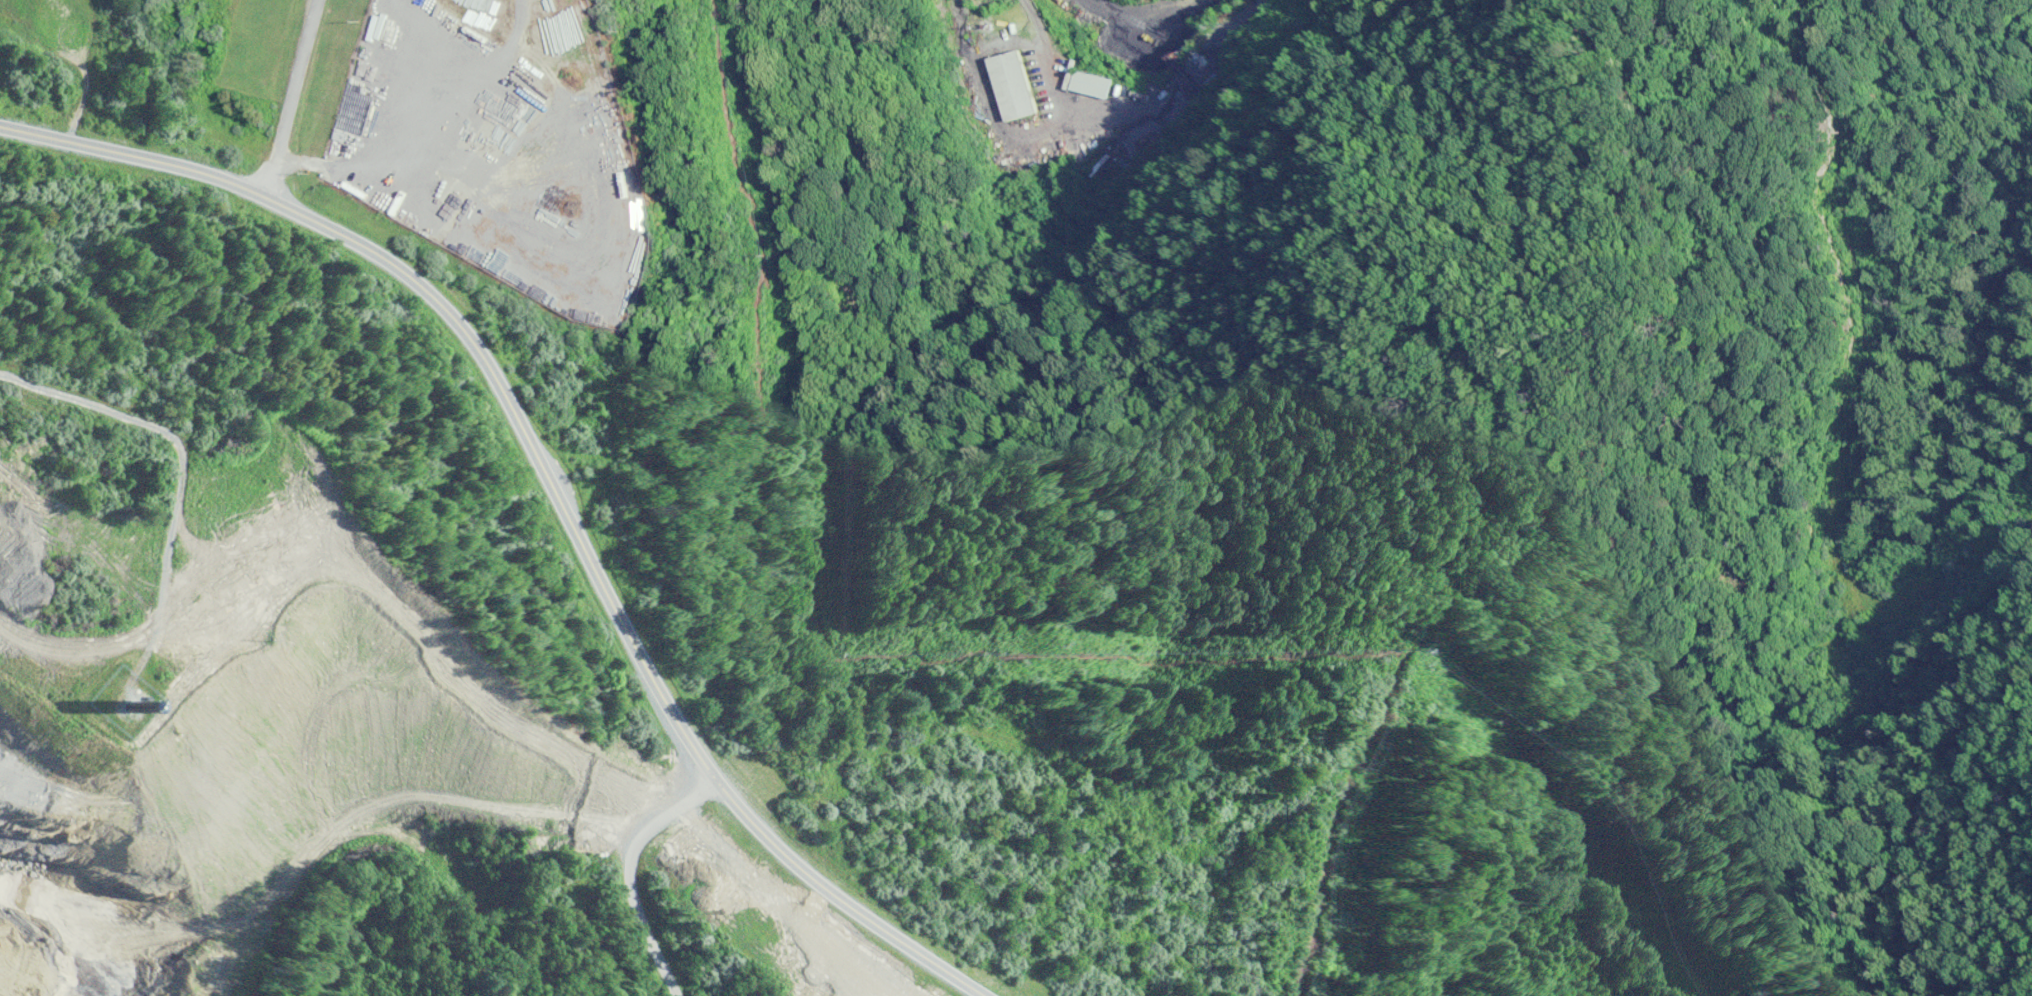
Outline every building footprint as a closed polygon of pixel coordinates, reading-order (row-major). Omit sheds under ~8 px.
[(1034,115),(1018,51),(985,59),(1001,123),(1034,115)] [(1109,82),(1073,71),(1067,89),(1103,100),(1109,82)]
